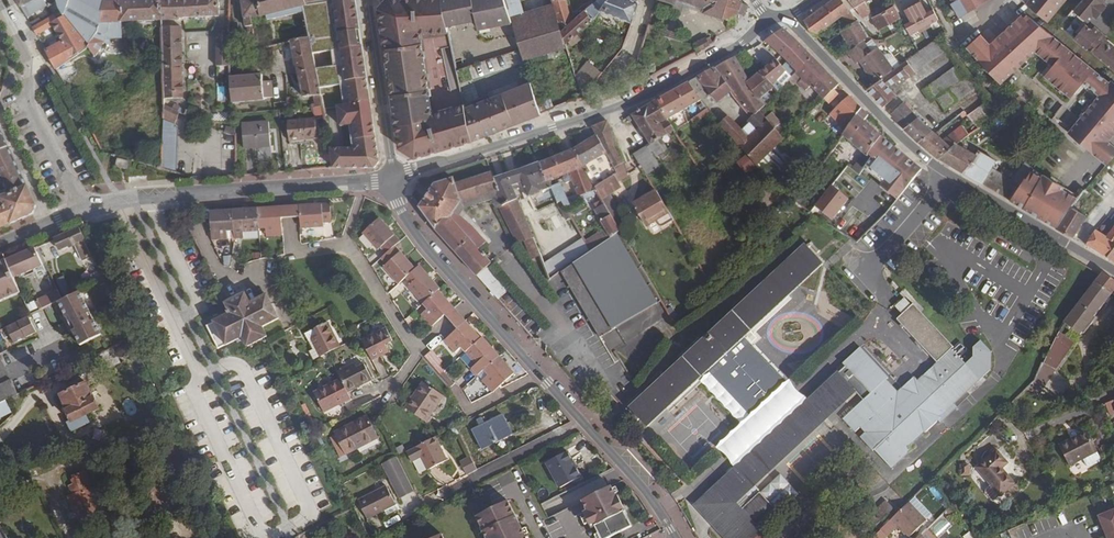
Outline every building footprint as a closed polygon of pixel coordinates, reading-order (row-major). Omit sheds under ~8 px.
[(43,0),(17,0),(21,8),(27,17),(47,7),(43,0)] [(56,1),(61,11),(64,16),(70,0),(55,0),(56,1)] [(102,0),(70,0),(64,16),(90,45),(88,46),(95,57),(96,57),(105,42),(108,31),(110,22),(122,22),(162,20),(161,0),(139,0),(105,1),(102,0)] [(219,0),(161,0),(162,20),(180,20),(180,19),(183,19),(183,18),(216,16),(219,16),(219,0)] [(246,27),(253,26),(251,17),(261,15),(259,0),(242,0),(246,27)] [(261,15),(262,17),(304,6),(306,5),(305,0),(259,0),(261,15)] [(371,108),(358,15),(356,1),(354,2),(354,0),(305,0),(306,5),(304,6),(309,37),(310,40),(313,53),(331,51),(333,66),(316,68),(317,72),(320,86),(339,84),(339,81),(344,80),(344,83),(348,110),(371,108)] [(380,10),(392,91),(401,155),(407,160),(471,140),(463,104),(432,114),(419,33),(447,31),(446,26),(441,0),(388,0),(380,10)] [(446,26),(476,20),(478,29),(512,23),(505,0),(441,0),(446,26)] [(565,43),(556,13),(525,22),(522,13),(518,0),(505,0),(512,23),(520,49),(522,56),(565,43)] [(565,43),(593,19),(600,9),(606,0),(598,0),(585,9),(573,21),(566,0),(553,0),(551,0),(552,4),(556,13),(565,43)] [(600,9),(631,20),(637,3),(635,1),(633,0),(606,0),(600,9)] [(702,13),(722,19),(736,23),(739,13),(745,15),(748,5),(742,4),(743,1),(739,0),(681,0),(704,7),(702,13)] [(850,10),(843,0),(831,0),(802,21),(814,36),(815,35),(840,17),(847,26),(840,31),(850,49),(863,40),(868,37),(858,19),(857,20),(850,10)] [(900,18),(930,3),(929,0),(907,0),(894,7),(900,18)] [(953,2),(951,3),(960,17),(987,0),(952,0),(953,2)] [(1048,22),(1066,0),(1031,0),(1027,5),(1048,22)] [(1073,11),(1087,23),(1106,0),(1082,0),(1073,11)] [(870,14),(871,13),(865,1),(854,7),(863,19),(870,14)] [(522,13),(525,22),(556,13),(552,4),(522,13)] [(900,18),(894,7),(893,5),(872,18),(878,31),(900,18)] [(1025,13),(990,45),(981,34),(967,47),(1001,83),(1020,66),(1038,51),(1055,66),(1046,76),(1072,98),(1085,83),(1101,97),(1080,120),(1069,133),(1106,166),(1113,156),(1113,147),(1108,142),(1113,134),(1113,83),(1112,81),(1110,84),(1025,13)] [(55,15),(33,28),(38,35),(53,26),(62,43),(46,51),(56,70),(70,60),(88,46),(90,45),(64,16),(57,19),(55,15)] [(122,22),(110,22),(108,31),(109,38),(122,38),(122,22)] [(1103,42),(1097,37),(1084,27),(1084,26),(1074,38),(1075,39),(1113,71),(1113,51),(1103,42)] [(181,27),(162,27),(164,99),(183,98),(181,27)] [(782,29),(779,28),(761,38),(764,41),(797,72),(813,58),(799,44),(782,29)] [(847,52),(850,49),(840,31),(822,43),(837,59),(847,52)] [(217,67),(230,66),(230,32),(222,32),(217,39),(217,67)] [(1097,37),(1103,42),(1107,38),(1101,33),(1097,37)] [(291,41),(303,97),(313,95),(315,103),(312,104),(312,107),(323,106),(321,95),(321,94),(320,86),(317,72),(310,40),(309,37),(291,41)] [(697,52),(712,43),(709,37),(694,45),(697,52)] [(903,77),(905,80),(946,49),(936,38),(919,51),(894,70),(876,83),(875,83),(866,90),(882,107),(897,95),(901,91),(895,83),(903,77)] [(876,83),(894,70),(877,47),(871,51),(863,40),(850,49),(847,52),(856,63),(859,61),(876,83)] [(522,56),(526,68),(570,55),(565,43),(522,56)] [(761,43),(754,47),(765,60),(771,54),(761,43)] [(98,61),(95,57),(88,46),(70,60),(79,74),(98,61)] [(746,66),(753,61),(745,51),(739,55),(746,66)] [(1038,51),(1020,66),(1065,106),(1053,119),(1065,130),(1068,127),(1059,119),(1068,109),(1080,120),(1101,97),(1085,83),(1072,98),(1046,76),(1055,66),(1038,51)] [(747,83),(749,81),(734,57),(713,69),(730,91),(752,117),(759,111),(765,106),(759,100),(747,83)] [(800,77),(801,79),(798,83),(805,91),(809,87),(823,99),(823,100),(825,98),(834,89),(839,84),(813,58),(797,72),(795,74),(800,77)] [(70,60),(56,70),(64,83),(68,80),(79,74),(70,60)] [(777,81),(785,72),(776,60),(770,65),(761,72),(774,88),(778,92),(783,87),(777,81)] [(101,77),(98,61),(79,74),(68,80),(75,89),(101,77)] [(582,92),(583,96),(602,73),(587,61),(576,74),(582,92)] [(957,102),(957,101),(978,86),(958,64),(922,90),(931,102),(937,98),(945,110),(957,102)] [(717,102),(730,91),(713,69),(696,78),(705,89),(717,102)] [(768,93),(774,88),(761,72),(749,81),(747,83),(759,100),(765,106),(773,97),(768,93)] [(262,74),(230,77),(233,103),(264,100),(264,98),(263,82),(262,74)] [(793,85),(800,77),(795,74),(789,80),(793,85)] [(275,81),(263,82),(264,98),(277,97),(276,91),(288,90),(286,75),(274,77),(275,81)] [(696,78),(688,83),(697,95),(705,89),(696,78)] [(471,140),(540,114),(530,82),(464,108),(469,131),(471,140)] [(668,120),(701,101),(697,95),(688,83),(655,101),(668,120)] [(825,98),(830,102),(838,93),(834,89),(825,98)] [(829,115),(845,131),(861,109),(850,96),(829,115)] [(1012,102),(1021,111),(1027,104),(1019,96),(1018,97),(1012,102)] [(967,115),(978,128),(998,113),(989,99),(967,115)] [(667,135),(674,131),(668,120),(655,101),(631,116),(626,118),(628,123),(633,120),(649,145),(647,146),(654,158),(667,149),(661,139),(667,135)] [(890,115),(903,129),(918,117),(903,102),(890,115)] [(172,109),(164,105),(163,118),(163,119),(175,123),(178,113),(186,116),(188,111),(180,108),(180,107),(174,105),(172,109)] [(694,125),(710,112),(706,107),(689,119),(694,125)] [(845,131),(842,135),(843,136),(865,154),(867,156),(881,136),(864,121),(868,116),(861,109),(845,131)] [(791,160),(777,147),(781,142),(789,152),(792,149),(783,140),(784,140),(784,139),(759,111),(752,117),(747,122),(756,132),(749,138),(730,117),(728,117),(719,111),(714,115),(719,124),(719,125),(740,147),(757,167),(757,166),(763,171),(771,179),(771,178),(791,160)] [(355,158),(356,168),(374,168),(379,162),(377,148),(372,115),(349,116),(353,149),(355,158)] [(903,129),(916,142),(932,130),(918,117),(903,129)] [(316,118),(287,121),(290,141),(318,139),(316,118)] [(161,170),(175,174),(177,126),(175,126),(175,123),(163,119),(162,161),(161,170)] [(623,162),(614,147),(612,130),(608,122),(607,120),(591,126),(596,136),(617,174),(618,173),(622,179),(628,176),(627,173),(623,162)] [(271,146),(269,122),(242,125),(244,148),(271,146)] [(952,147),(957,144),(969,135),(962,125),(944,140),(952,147)] [(236,136),(236,134),(235,129),(226,127),(224,133),(236,136)] [(0,129),(0,153),(9,148),(0,129)] [(937,158),(952,147),(944,140),(935,133),(932,130),(916,142),(937,158)] [(614,176),(617,174),(596,136),(573,150),(583,167),(595,187),(614,176)] [(914,164),(881,136),(867,156),(865,154),(861,159),(866,164),(863,168),(882,184),(880,186),(897,200),(921,171),(914,165),(914,164)] [(1032,169),(1026,162),(1011,180),(992,168),(996,161),(978,151),(976,154),(957,144),(952,147),(937,158),(962,173),(982,184),(1009,200),(1024,178),(1025,180),(1031,171),(1032,169)] [(659,167),(654,158),(647,146),(633,154),(640,166),(646,175),(659,167)] [(343,149),(343,147),(329,149),(331,168),(345,168),(343,149)] [(36,206),(27,186),(9,148),(0,153),(0,177),(6,189),(0,191),(0,199),(2,205),(0,206),(0,229),(11,224),(33,214),(36,206)] [(349,149),(343,149),(345,168),(352,168),(349,149)] [(596,190),(595,187),(583,167),(573,150),(539,163),(551,187),(557,203),(562,202),(565,208),(566,207),(569,206),(567,200),(559,184),(557,178),(562,176),(566,184),(572,180),(578,195),(579,197),(589,193),(596,190)] [(141,164),(161,170),(162,161),(143,155),(141,164)] [(118,159),(116,167),(127,170),(129,162),(118,159)] [(866,164),(861,159),(852,170),(858,174),(863,168),(866,164)] [(518,201),(551,187),(539,163),(493,178),(497,191),(499,195),(497,196),(502,207),(518,199),(518,201)] [(1009,200),(1056,228),(1062,216),(1070,207),(1076,200),(1060,190),(1062,187),(1041,174),(1040,176),(1031,171),(1025,180),(1024,178),(1009,200)] [(458,216),(454,212),(460,203),(497,191),(493,178),(492,173),(455,184),(453,179),(434,184),(419,207),(435,229),(477,276),(489,266),(491,264),(478,249),(486,242),(472,227),(458,216)] [(609,194),(620,187),(617,181),(622,179),(618,173),(617,174),(614,176),(595,187),(596,190),(601,199),(609,194)] [(815,205),(832,218),(848,198),(831,185),(815,205)] [(1078,198),(1062,187),(1060,190),(1076,200),(1078,198)] [(464,208),(493,199),(497,209),(502,207),(497,196),(499,195),(497,191),(460,203),(454,212),(458,216),(464,208)] [(656,221),(669,213),(656,191),(634,204),(647,227),(656,221)] [(805,193),(803,191),(796,201),(798,202),(805,193)] [(620,231),(627,225),(609,194),(601,199),(604,204),(620,231)] [(569,206),(581,201),(579,197),(578,195),(567,200),(569,206)] [(534,238),(518,201),(518,199),(502,207),(519,240),(524,238),(532,258),(540,255),(534,238)] [(566,221),(571,217),(566,207),(565,208),(562,202),(557,203),(556,203),(566,221)] [(324,222),(331,222),(330,204),(299,206),(300,217),(301,228),(324,227),(324,222)] [(610,238),(620,231),(604,204),(594,210),(605,229),(606,232),(610,238)] [(300,217),(299,206),(281,207),(281,218),(300,217)] [(283,236),(281,218),(281,207),(258,208),(259,229),(266,229),(266,236),(283,236)] [(1070,207),(1062,216),(1056,228),(1074,237),(1086,216),(1070,207)] [(259,231),(259,229),(258,208),(233,210),(234,231),(234,239),(244,238),(243,232),(259,231)] [(227,231),(234,231),(233,210),(210,211),(211,240),(228,239),(227,231)] [(664,226),(673,221),(674,220),(669,213),(656,221),(659,225),(660,227),(662,227),(664,226)] [(395,246),(400,241),(380,218),(362,233),(378,250),(381,247),(386,254),(395,246)] [(1096,231),(1086,244),(1107,258),(1113,249),(1113,227),(1106,237),(1110,229),(1106,227),(1101,234),(1096,231)] [(83,261),(93,257),(79,228),(54,239),(59,251),(75,243),(83,261)] [(585,241),(590,250),(610,238),(606,232),(599,236),(597,234),(585,241)] [(622,234),(562,271),(602,337),(662,300),(622,234)] [(405,278),(415,269),(395,246),(386,254),(381,258),(386,265),(383,267),(398,284),(405,278)] [(707,370),(743,336),(821,264),(805,246),(630,408),(647,426),(707,370)] [(35,248),(6,260),(11,273),(14,278),(42,266),(35,248)] [(20,293),(14,278),(11,273),(6,260),(0,263),(0,302),(20,293)] [(438,290),(440,289),(419,266),(415,269),(405,278),(411,284),(408,287),(423,304),(438,290)] [(498,299),(510,288),(489,266),(477,276),(498,299)] [(1113,291),(1113,281),(1102,272),(1100,275),(1063,322),(1064,323),(1065,324),(1080,335),(1113,291)] [(70,293),(63,277),(55,281),(62,296),(70,293)] [(545,328),(510,288),(498,299),(533,338),(545,328)] [(445,315),(453,308),(438,290),(423,304),(427,309),(421,315),(432,327),(445,315)] [(25,302),(31,316),(57,302),(62,300),(57,291),(38,300),(36,296),(25,302)] [(62,300),(57,302),(80,346),(101,335),(93,320),(89,323),(85,316),(89,313),(78,292),(62,300)] [(261,327),(278,319),(266,295),(250,304),(245,294),(227,303),(226,303),(231,313),(232,314),(238,311),(245,325),(257,319),(261,327)] [(913,304),(911,305),(904,298),(895,307),(902,314),(896,320),(937,363),(923,376),(926,380),(921,385),(914,377),(897,393),(885,380),(887,378),(860,348),(842,364),(845,367),(695,506),(725,537),(766,537),(754,525),(740,510),(734,503),(744,494),(855,392),(863,401),(843,420),(855,433),(861,429),(865,434),(860,438),(873,452),(874,450),(891,469),(911,451),(907,447),(924,432),(925,433),(941,418),(936,413),(947,403),(950,406),(979,379),(951,349),(953,347),(913,304)] [(459,314),(453,308),(445,315),(450,322),(457,329),(466,322),(459,314)] [(266,337),(261,327),(257,319),(245,325),(238,311),(232,314),(231,313),(206,326),(218,349),(242,337),(247,347),(266,337)] [(89,313),(85,316),(89,323),(93,320),(89,313)] [(28,317),(6,328),(13,344),(35,333),(28,317)] [(320,357),(340,347),(328,322),(315,329),(318,336),(311,340),(320,357)] [(461,347),(466,353),(481,339),(466,322),(457,329),(444,341),(455,353),(461,347)] [(389,352),(386,345),(393,341),(386,328),(362,341),(372,361),(389,352)] [(309,341),(311,340),(318,336),(315,329),(305,334),(309,341)] [(1042,363),(1054,370),(1074,343),(1059,332),(1042,363)] [(779,375),(743,336),(707,370),(744,409),(779,375)] [(484,370),(499,356),(482,337),(481,339),(466,353),(476,364),(472,368),(478,375),(484,370)] [(104,371),(120,364),(113,348),(97,356),(104,371)] [(425,357),(435,368),(442,362),(431,351),(425,357)] [(69,359),(74,367),(89,360),(85,352),(69,359)] [(482,380),(493,393),(514,374),(499,356),(484,370),(488,375),(482,380)] [(348,392),(372,380),(364,364),(357,368),(354,363),(337,372),(340,378),(341,378),(348,392)] [(1054,370),(1042,363),(1034,382),(1028,388),(1039,395),(1054,370)] [(744,409),(752,417),(787,383),(779,375),(744,409)] [(324,413),(351,399),(348,392),(341,378),(314,392),(324,413)] [(5,400),(18,394),(10,380),(0,385),(0,403),(5,400)] [(426,423),(444,396),(423,382),(415,393),(417,395),(407,410),(426,423)] [(86,415),(99,409),(86,383),(59,397),(72,422),(69,424),(72,430),(89,422),(86,415)] [(407,410),(417,395),(415,393),(405,408),(407,410)] [(12,412),(5,400),(0,403),(0,418),(12,412)] [(482,448),(512,433),(503,415),(484,424),(481,419),(477,421),(480,426),(472,430),(482,448)] [(345,455),(378,438),(367,416),(351,423),(353,426),(335,435),(345,455)] [(335,435),(353,426),(351,423),(334,433),(335,435)] [(1059,446),(1069,466),(1083,459),(1086,467),(1090,468),(1099,463),(1101,460),(1097,452),(1087,432),(1059,446)] [(345,455),(335,435),(331,438),(341,457),(345,455)] [(428,470),(447,461),(435,437),(405,452),(411,462),(421,457),(428,470)] [(1000,496),(1014,484),(1001,468),(1007,463),(996,451),(976,467),(991,485),(999,496),(1000,496)] [(560,488),(581,477),(567,452),(545,463),(560,488)] [(603,465),(596,455),(589,460),(596,470),(603,465)] [(383,463),(400,498),(414,491),(397,456),(383,463)] [(460,462),(466,475),(477,469),(470,457),(460,462)] [(87,479),(84,471),(78,474),(81,481),(87,479)] [(97,512),(102,510),(93,487),(90,488),(87,479),(81,481),(78,474),(72,476),(73,479),(71,480),(73,485),(69,486),(73,495),(77,494),(85,515),(88,523),(99,519),(97,512)] [(609,485),(580,500),(599,537),(611,537),(630,528),(624,515),(625,514),(615,495),(614,496),(609,485)] [(999,496),(991,485),(987,490),(987,494),(991,499),(995,499),(999,496)] [(383,508),(394,503),(386,486),(358,500),(368,519),(385,511),(383,508)] [(740,510),(754,525),(773,508),(759,492),(750,501),(740,510)] [(73,495),(68,497),(76,519),(85,515),(77,494),(73,495)] [(740,510),(750,501),(744,494),(734,503),(740,510)] [(368,519),(358,500),(352,503),(354,507),(362,522),(368,519)] [(507,501),(476,516),(487,537),(526,537),(507,501)] [(874,513),(881,520),(893,509),(885,501),(874,513)] [(908,502),(890,520),(907,537),(909,537),(926,521),(908,502)] [(398,510),(394,503),(383,508),(385,511),(387,515),(398,510)] [(1097,516),(1098,518),(1105,536),(1113,532),(1113,510),(1097,516)] [(918,537),(937,537),(928,528),(918,537)] [(887,537),(879,530),(871,537),(886,537),(887,537)]
